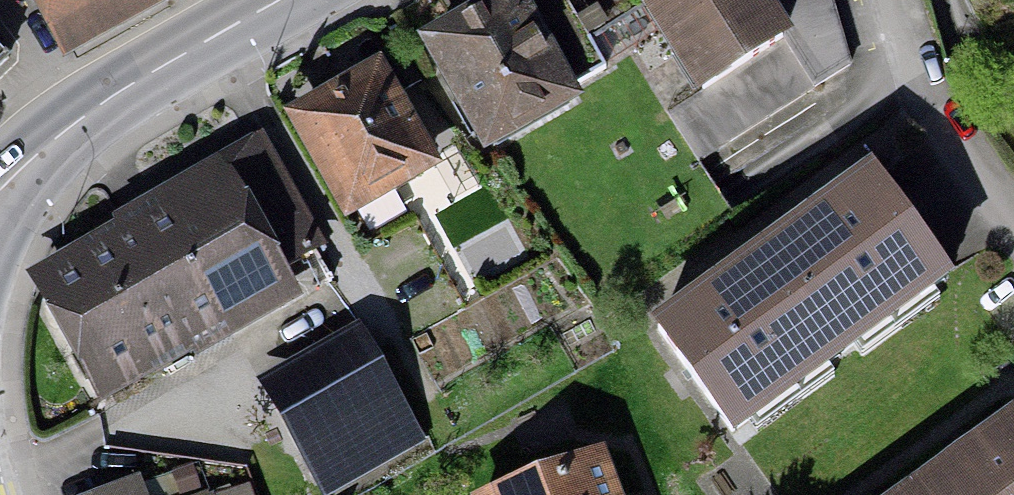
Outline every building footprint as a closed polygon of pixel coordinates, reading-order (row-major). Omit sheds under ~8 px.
[(66,38),(137,0),(48,0),(66,38)] [(484,145),(576,94),(524,0),(484,0),(422,34),(484,145)] [(693,88),(786,32),(767,0),(640,0),(693,88)] [(301,120),(351,207),(425,164),(377,77),(301,120)] [(55,293),(113,397),(169,365),(156,342),(317,254),(268,169),(55,293)] [(760,241),(840,347),(937,275),(857,169),(760,241)] [(840,347),(760,241),(650,323),(729,429),(840,347)] [(278,391),(327,474),(370,450),(374,457),(417,432),(395,392),(387,396),(360,347),(278,391)] [(924,494),(1013,494),(1013,427),(924,494)] [(504,494),(607,494),(596,463),(504,494)]
